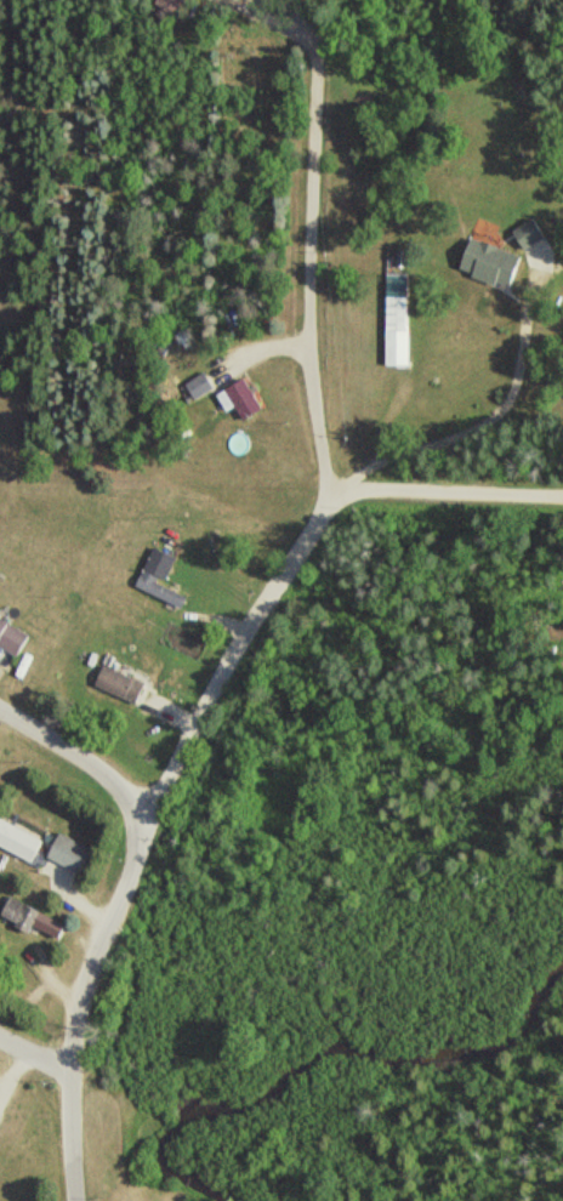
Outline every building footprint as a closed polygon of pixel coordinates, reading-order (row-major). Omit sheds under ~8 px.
[(548,236),(537,217),(515,230),(526,249),(548,236)] [(472,237),(461,270),(514,287),(525,254),(472,237)] [(410,274),(388,274),(388,366),(410,366),(410,274)] [(187,382),(195,399),(216,389),(208,372),(187,382)] [(217,395),(227,412),(238,405),(246,420),(265,409),(247,378),(217,395)] [(167,588),(178,556),(153,548),(138,590),(186,607),(190,596),(167,588)] [(32,636),(0,616),(0,645),(19,657),(32,636)] [(137,706),(147,684),(106,666),(96,687),(137,706)] [(46,841),(1,817),(0,819),(0,845),(34,863),(46,841)] [(95,850),(62,832),(49,856),(83,874),(95,850)] [(37,926),(63,939),(70,924),(12,897),(2,918),(34,933),(37,926)]
